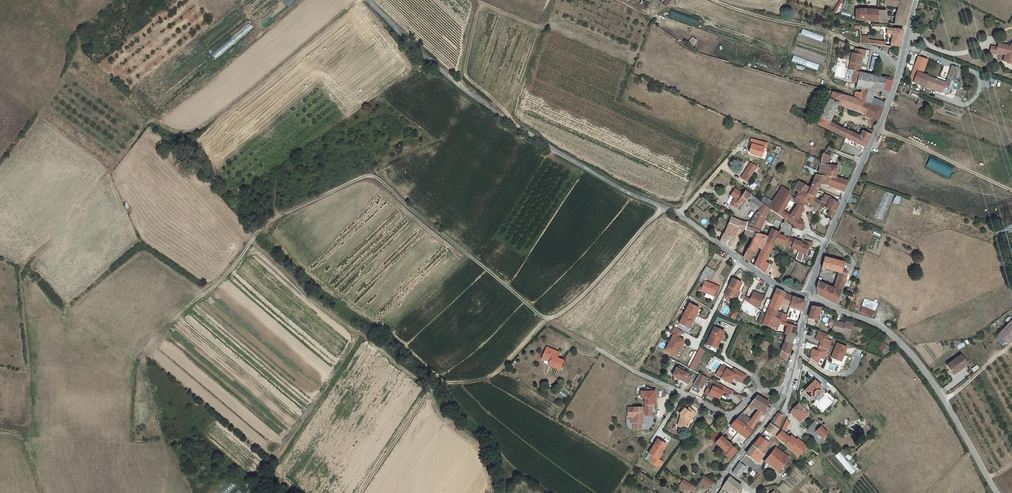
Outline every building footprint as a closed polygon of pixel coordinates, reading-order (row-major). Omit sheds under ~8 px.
[(911,1),(912,0),(886,0),(885,5),(899,7),(895,24),(904,25),(906,19),(908,12),(910,5),(911,1)] [(880,22),(878,10),(861,9),(860,19),(880,22)] [(698,25),(700,19),(671,10),(669,15),(698,25)] [(888,12),(878,10),(880,22),(883,22),(888,23),(888,12)] [(874,23),(870,27),(873,27),(872,30),(887,33),(888,29),(885,25),(874,23)] [(870,27),(860,24),(859,30),(858,43),(870,45),(871,41),(872,30),(873,27),(870,27)] [(904,31),(888,29),(887,33),(886,43),(890,44),(889,45),(900,47),(904,31)] [(688,44),(695,47),(697,39),(691,37),(688,44)] [(1011,61),(1011,42),(1009,45),(1007,47),(1004,46),(1005,44),(998,43),(997,47),(996,52),(1004,54),(1003,59),(1006,60),(1006,61),(1011,63),(1011,61)] [(853,72),(858,73),(860,66),(858,65),(860,57),(863,58),(865,52),(855,50),(854,55),(851,55),(848,64),(850,65),(848,71),(853,72)] [(792,61),(808,66),(810,60),(793,55),(792,61)] [(918,57),(912,71),(921,75),(927,61),(918,57)] [(963,66),(954,63),(946,85),(921,75),(912,71),(910,76),(916,79),(914,84),(950,98),(963,66)] [(858,84),(860,74),(858,73),(853,72),(851,83),(858,84)] [(889,93),(892,81),(865,75),(860,74),(858,84),(857,90),(862,91),(866,87),(875,90),(882,92),(881,97),(887,98),(889,93)] [(871,99),(875,90),(866,87),(862,91),(861,95),(860,101),(869,104),(871,99)] [(816,126),(834,134),(865,148),(871,136),(872,135),(864,130),(860,136),(828,123),(838,104),(878,121),(884,109),(869,104),(860,101),(854,100),(847,97),(825,90),(824,93),(831,96),(816,126)] [(869,104),(884,109),(884,103),(871,99),(869,104)] [(768,145),(751,137),(747,146),(749,152),(761,158),(768,145)] [(774,151),(777,152),(771,168),(775,170),(783,149),(776,147),(774,151)] [(823,153),(820,159),(819,163),(825,164),(829,156),(823,153)] [(950,177),(954,166),(930,158),(926,168),(950,177)] [(825,164),(819,163),(816,173),(832,175),(833,174),(836,167),(825,164)] [(750,164),(740,179),(746,182),(755,168),(750,164)] [(842,192),(847,179),(833,174),(832,175),(816,173),(814,173),(813,174),(811,180),(812,180),(806,194),(812,196),(817,183),(827,184),(833,186),(832,188),(842,192)] [(811,202),(813,197),(812,196),(806,194),(805,194),(805,193),(808,186),(798,181),(794,189),(799,192),(796,196),(804,200),(804,199),(811,202)] [(768,207),(771,209),(773,210),(787,190),(786,190),(782,187),(781,186),(773,199),(768,207)] [(739,201),(743,195),(734,190),(730,196),(735,199),(739,201)] [(773,210),(778,214),(784,219),(792,223),(792,224),(800,228),(803,223),(798,217),(801,212),(794,209),(791,215),(782,210),(792,196),(789,194),(790,193),(787,190),(773,210)] [(751,195),(745,191),(743,195),(739,201),(735,199),(731,205),(736,208),(737,205),(743,208),(751,195)] [(827,203),(829,198),(830,196),(824,193),(821,201),(825,202),(827,203)] [(760,201),(763,203),(764,204),(768,207),(773,199),(764,194),(760,201)] [(796,196),(795,198),(793,200),(798,203),(802,205),(804,200),(796,196)] [(825,202),(821,201),(821,200),(813,197),(811,202),(810,204),(819,209),(822,205),(825,202)] [(837,201),(829,198),(827,203),(825,202),(822,205),(827,208),(825,213),(831,215),(832,214),(832,213),(837,201)] [(764,204),(763,203),(757,213),(766,217),(771,209),(768,207),(764,204)] [(801,212),(803,209),(802,205),(798,203),(794,209),(801,212)] [(766,217),(757,213),(753,219),(759,221),(757,226),(761,228),(767,218),(766,217)] [(733,219),(731,218),(720,243),(723,244),(726,246),(729,247),(735,240),(736,236),(737,234),(739,228),(747,231),(749,224),(744,222),(740,221),(737,220),(735,220),(733,219)] [(757,234),(761,228),(757,226),(750,224),(749,224),(747,231),(752,232),(755,233),(757,234)] [(782,226),(774,224),(773,225),(770,234),(767,234),(766,237),(764,240),(766,241),(773,245),(774,243),(775,240),(776,240),(778,236),(779,233),(779,232),(782,226)] [(0,227),(0,234),(27,252),(31,247),(0,227)] [(749,244),(755,233),(752,232),(747,231),(743,242),(749,244)] [(764,240),(766,237),(757,234),(755,233),(749,244),(751,245),(749,249),(748,249),(744,257),(746,259),(750,262),(758,247),(761,241),(765,243),(766,241),(764,240)] [(788,241),(789,238),(789,237),(785,236),(785,235),(779,233),(778,236),(776,240),(775,240),(782,243),(782,244),(787,246),(787,243),(788,241)] [(25,253),(0,236),(0,242),(23,257),(25,253)] [(794,239),(789,238),(788,241),(787,243),(792,245),(792,247),(799,249),(801,241),(794,239)] [(804,243),(801,242),(798,250),(804,252),(806,253),(808,245),(811,245),(812,241),(805,239),(804,243)] [(773,245),(766,241),(765,243),(763,249),(769,252),(770,250),(772,247),(773,245)] [(768,255),(769,252),(763,249),(761,252),(760,256),(766,259),(768,255)] [(844,261),(824,257),(823,261),(821,268),(839,272),(837,278),(846,281),(846,279),(848,275),(849,272),(846,272),(847,269),(847,268),(842,267),(844,261)] [(756,266),(765,273),(770,263),(766,261),(759,258),(756,266)] [(851,263),(844,261),(842,267),(847,268),(847,269),(849,269),(851,263)] [(712,276),(714,270),(706,267),(704,273),(712,276)] [(743,282),(733,278),(725,293),(736,298),(743,282)] [(834,288),(842,292),(846,281),(837,278),(834,288)] [(717,286),(705,281),(700,291),(706,293),(704,297),(711,300),(713,296),(717,286)] [(837,304),(842,292),(834,288),(818,281),(817,284),(817,286),(817,288),(817,294),(830,300),(834,303),(837,304)] [(783,314),(776,310),(779,302),(784,292),(779,290),(773,301),(770,306),(769,308),(766,313),(770,315),(778,319),(781,320),(783,314)] [(746,295),(744,300),(758,308),(764,297),(759,294),(760,293),(756,291),(752,298),(746,295)] [(789,294),(784,292),(779,302),(788,305),(792,295),(789,294)] [(805,301),(792,295),(788,305),(787,308),(792,311),(794,307),(802,311),(805,301)] [(862,306),(874,310),(875,311),(878,304),(876,303),(877,300),(875,300),(874,302),(865,299),(862,306)] [(690,305),(685,315),(695,320),(697,317),(696,316),(700,310),(690,305)] [(808,318),(817,320),(819,307),(811,305),(808,318)] [(862,306),(860,312),(872,316),(874,310),(862,306)] [(766,313),(763,311),(761,310),(757,321),(765,324),(776,328),(776,323),(778,319),(770,315),(766,313)] [(695,320),(685,315),(680,325),(689,329),(692,323),(694,323),(695,320)] [(998,333),(1008,342),(1011,338),(1011,318),(998,333)] [(846,324),(834,321),(832,332),(849,336),(852,323),(847,322),(846,324)] [(795,335),(797,327),(788,323),(785,333),(786,333),(795,335)] [(683,332),(675,328),(672,335),(674,336),(667,351),(677,357),(685,341),(680,339),(683,332)] [(725,332),(716,328),(708,345),(716,348),(720,340),(721,341),(725,332)] [(817,339),(819,340),(818,345),(831,350),(833,343),(828,341),(831,336),(825,334),(819,332),(817,339)] [(776,357),(785,360),(789,348),(795,336),(795,335),(786,333),(776,357)] [(768,340),(760,338),(757,345),(764,348),(766,345),(768,340)] [(890,346),(885,343),(880,350),(884,354),(890,346)] [(831,350),(818,345),(816,349),(814,348),(811,356),(820,363),(823,357),(827,359),(831,350)] [(849,349),(839,345),(833,360),(841,363),(844,356),(846,357),(849,349)] [(554,350),(546,346),(542,355),(548,359),(547,362),(546,364),(559,370),(563,360),(556,358),(557,353),(553,352),(554,350)] [(706,351),(700,348),(689,368),(695,371),(706,351)] [(966,363),(959,354),(947,363),(953,372),(966,363)] [(742,381),(746,373),(735,367),(733,372),(721,366),(719,370),(722,371),(719,377),(730,382),(733,377),(742,381)] [(692,375),(676,368),(675,369),(672,367),(669,373),(673,375),(672,376),(688,383),(692,375)] [(709,378),(700,374),(694,383),(703,388),(709,378)] [(822,387),(810,377),(801,389),(813,399),(822,387)] [(728,388),(718,383),(716,386),(711,383),(707,391),(712,394),(713,392),(717,394),(716,396),(722,399),(728,388)] [(643,397),(643,403),(650,403),(654,403),(653,389),(644,385),(642,390),(639,390),(639,397),(643,397)] [(732,400),(738,404),(743,397),(737,393),(732,400)] [(760,416),(768,401),(756,396),(747,406),(752,409),(754,405),(758,408),(756,413),(760,416)] [(801,418),(808,410),(797,402),(796,403),(794,405),(792,408),(791,410),(801,418)] [(643,407),(626,407),(626,416),(631,416),(631,423),(639,422),(639,419),(641,419),(641,415),(643,415),(650,415),(650,403),(643,403),(643,407)] [(678,415),(676,421),(682,423),(681,427),(685,428),(687,419),(694,411),(688,405),(685,407),(683,406),(678,411),(680,413),(678,415)] [(735,420),(751,431),(757,422),(751,419),(746,415),(752,409),(747,406),(737,417),(735,420)] [(778,428),(781,415),(777,411),(770,422),(778,428)] [(751,419),(757,422),(760,416),(756,413),(751,419)] [(735,420),(733,422),(729,426),(746,439),(751,431),(735,420)] [(773,435),(774,433),(778,428),(770,422),(764,429),(773,435)] [(827,430),(820,423),(815,428),(822,435),(827,430)] [(714,424),(710,428),(715,432),(718,432),(721,429),(714,424)] [(722,434),(739,450),(744,443),(747,440),(746,439),(729,426),(728,427),(723,434),(722,434)] [(781,431),(777,436),(785,443),(795,452),(800,446),(790,437),(784,432),(785,429),(782,428),(781,431)] [(719,438),(720,436),(716,433),(712,438),(716,442),(719,438)] [(792,435),(790,437),(800,446),(795,452),(798,455),(807,446),(798,438),(797,439),(792,435)] [(716,442),(725,451),(723,453),(729,458),(736,450),(720,436),(719,438),(716,442)] [(752,445),(762,451),(768,443),(758,437),(752,445)] [(666,444),(656,438),(648,453),(652,455),(659,460),(663,453),(661,452),(666,444)] [(765,453),(762,451),(752,445),(746,453),(745,454),(759,462),(765,453)] [(788,458),(776,449),(768,460),(780,470),(788,458)] [(840,452),(836,455),(851,475),(855,471),(840,452)] [(659,460),(652,455),(649,461),(657,466),(662,465),(664,463),(659,460)] [(747,467),(740,462),(734,470),(740,476),(747,467)] [(739,492),(742,486),(741,484),(739,483),(736,481),(729,476),(723,485),(730,489),(731,487),(734,489),(739,492)] [(713,483),(704,477),(701,482),(710,488),(713,483)] [(695,487),(687,482),(683,487),(692,492),(695,487)]
